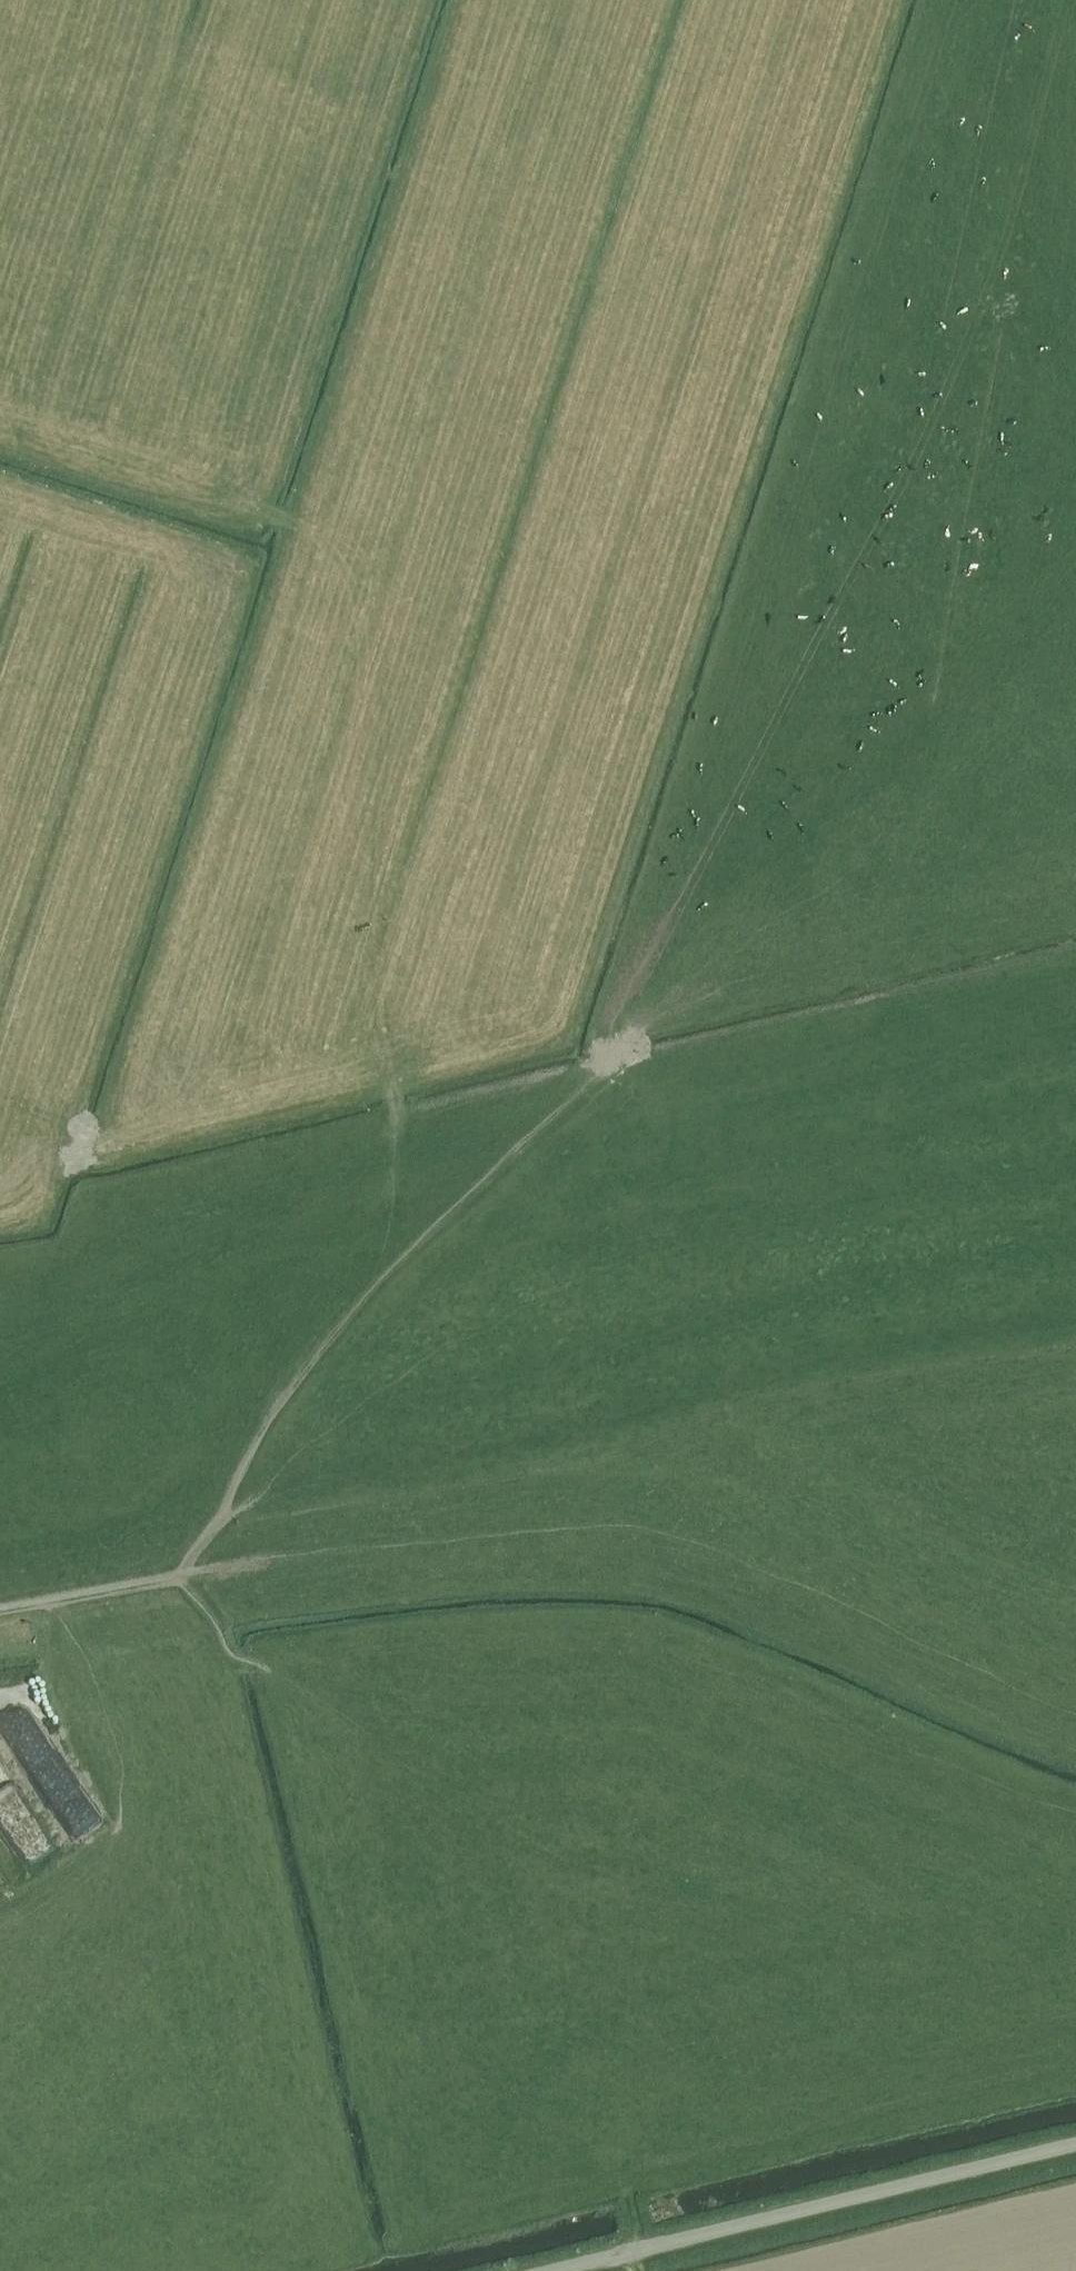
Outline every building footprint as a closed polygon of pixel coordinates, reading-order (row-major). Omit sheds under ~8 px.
[(48,1845),(11,1788),(0,1795),(0,1820),(26,1860),(48,1845)]
